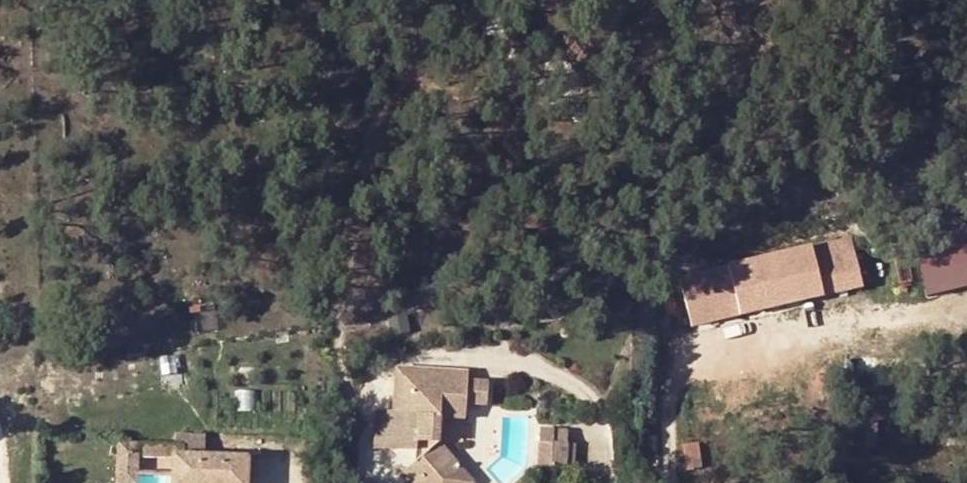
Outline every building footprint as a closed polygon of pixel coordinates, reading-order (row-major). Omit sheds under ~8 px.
[(912,239),(924,295),(966,286),(966,228),(912,239)] [(678,273),(690,327),(863,289),(851,235),(678,273)] [(410,382),(410,368),(393,367),(392,381),(410,382)] [(466,372),(410,368),(410,382),(392,381),(391,412),(406,413),(406,430),(412,431),(412,451),(412,462),(401,471),(412,482),(440,482),(459,467),(437,443),(439,419),(464,421),(464,405),(485,406),(486,380),(467,378),(466,372)] [(622,397),(631,397),(630,381),(622,381),(622,397)] [(406,413),(391,412),(375,411),(373,450),(412,451),(412,431),(406,430),(406,413)] [(548,444),(566,445),(566,431),(553,431),(553,428),(538,428),(537,443),(548,444)] [(548,444),(537,443),(536,467),(548,468),(548,444)] [(548,444),(548,468),(566,469),(566,445),(548,444)] [(170,457),(181,457),(181,446),(170,446),(170,457)] [(137,455),(114,454),(114,482),(137,482),(137,475),(137,455)] [(170,457),(169,482),(246,482),(247,460),(181,457),(170,457)] [(473,482),(459,467),(440,482),(472,482),(473,482)]
